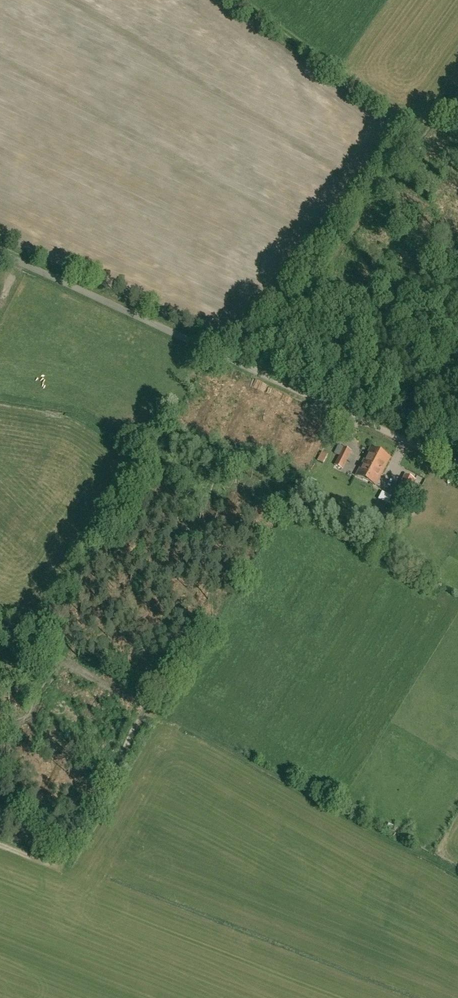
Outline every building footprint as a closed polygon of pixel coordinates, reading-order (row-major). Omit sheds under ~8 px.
[(343,447),(339,456),(334,466),(343,470),(352,452),(343,447)] [(363,463),(382,473),(390,459),(370,449),(363,463)] [(323,453),(318,462),(323,465),(328,456),(323,453)] [(376,486),(382,473),(363,463),(356,476),(376,486)] [(404,504),(416,480),(405,475),(393,499),(404,504)] [(309,478),(303,489),(311,493),(317,482),(309,478)]
